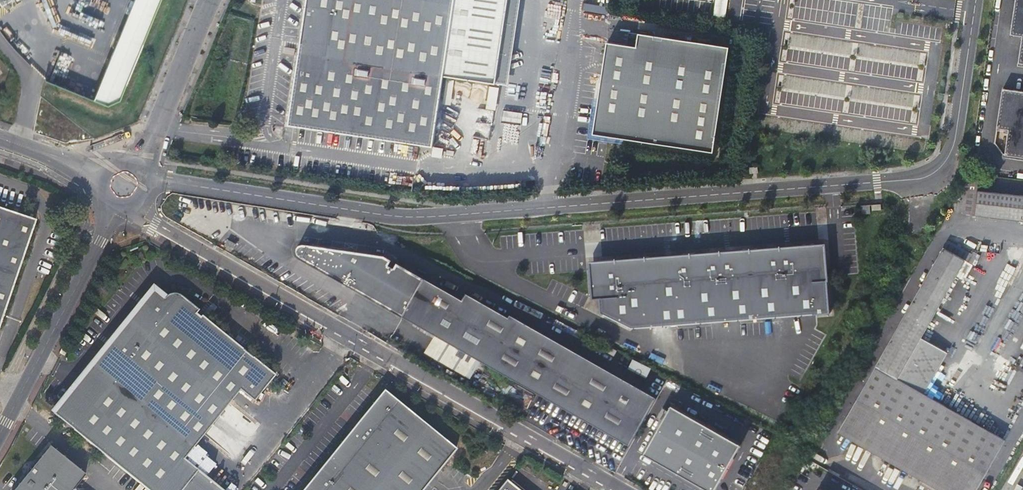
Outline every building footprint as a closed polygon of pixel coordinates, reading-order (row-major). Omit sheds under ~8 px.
[(91,101),(105,107),(116,102),(158,0),(131,0),(91,101)] [(497,81),(509,0),(308,0),(289,123),(434,145),(445,74),(497,81)] [(713,16),(725,17),(726,0),(714,0),(713,16)] [(594,132),(715,150),(730,46),(640,30),(638,43),(609,39),(594,132)] [(494,110),(498,88),(489,87),(485,109),(494,110)] [(1003,87),(997,127),(1009,128),(1005,156),(1022,158),(1022,90),(1003,87)] [(978,190),(980,179),(970,177),(963,191),(961,214),(1022,221),(1022,196),(978,190)] [(33,220),(0,209),(0,316),(33,220)] [(948,240),(944,248),(959,256),(964,249),(948,240)] [(824,245),(586,263),(590,301),(597,300),(598,315),(631,331),(829,316),(824,245)] [(390,263),(386,261),(383,259),(313,249),(307,248),(304,248),(301,248),(299,249),(297,252),(296,253),(295,256),(295,258),(297,261),(301,263),(311,269),(316,272),(630,443),(650,409),(593,377),(552,354),(461,303),(397,267),(394,271),(388,267),(390,263)] [(944,248),(838,432),(926,482),(922,489),(974,489),(1003,440),(903,381),(910,369),(905,365),(907,362),(966,260),(959,256),(944,248)] [(152,290),(53,413),(148,489),(182,489),(198,470),(184,459),(240,390),(253,401),(275,375),(201,315),(200,317),(196,313),(199,310),(180,295),(178,294),(176,293),(173,293),(171,293),(168,294),(166,295),(164,297),(163,299),(152,290)] [(593,377),(650,409),(655,401),(508,318),(507,320),(465,296),(461,303),(552,354),(593,377)] [(63,344),(59,352),(64,354),(68,346),(63,344)] [(627,368),(647,376),(651,366),(631,358),(627,368)] [(385,390),(303,489),(424,489),(457,449),(385,390)] [(669,406),(644,454),(707,489),(715,489),(740,444),(669,406)] [(85,475),(50,446),(34,465),(31,466),(29,468),(28,470),(28,473),(14,489),(73,489),(85,475)] [(463,482),(467,477),(458,469),(454,474),(463,482)] [(505,480),(497,489),(517,489),(505,480)]
